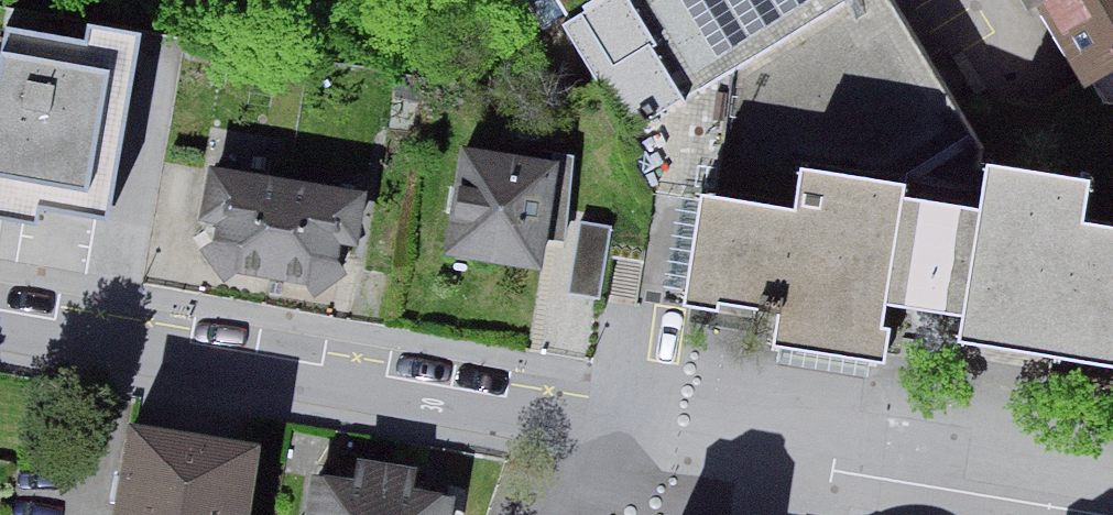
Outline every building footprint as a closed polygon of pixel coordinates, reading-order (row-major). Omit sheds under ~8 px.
[(544,27),(588,0),(527,0),(544,27)] [(704,102),(874,0),(642,0),(704,102)] [(1083,95),(1112,78),(1112,0),(1030,0),(1083,95)] [(2,14),(0,26),(0,224),(45,230),(49,200),(110,210),(137,35),(2,14)] [(568,165),(470,151),(455,264),(552,277),(568,165)] [(709,205),(695,300),(787,313),(780,360),(892,376),(900,322),(955,330),(952,352),(1112,375),(1112,227),(1090,223),(1096,182),(995,168),(989,212),(905,199),(908,178),(818,165),(810,219),(709,205)] [(374,204),(223,182),(214,246),(234,280),(321,295),(364,272),(374,204)] [(588,225),(580,295),(611,298),(620,229),(588,225)] [(139,422),(122,514),(261,514),(273,447),(139,422)] [(315,478),(309,514),(448,514),(451,499),(410,493),(413,471),(361,463),(357,485),(315,478)]
